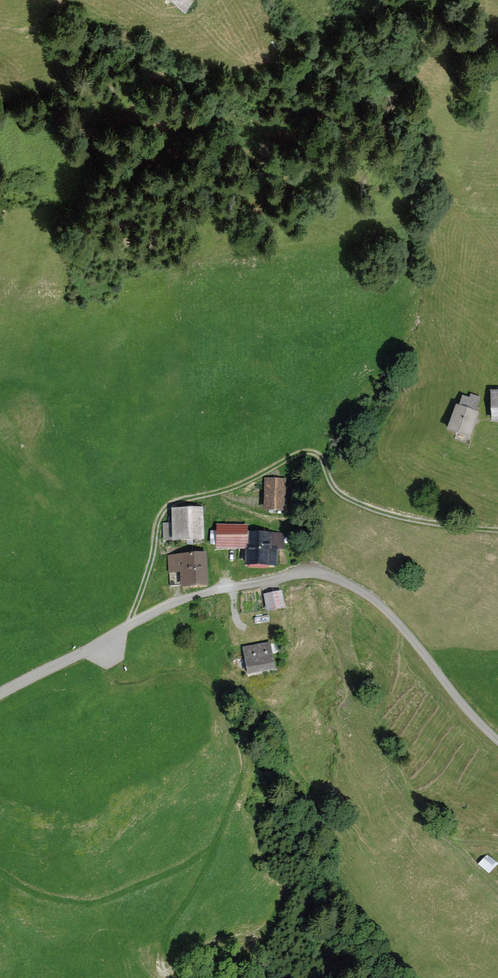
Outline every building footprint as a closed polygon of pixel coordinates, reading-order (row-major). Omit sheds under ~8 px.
[(463,396),(459,408),(475,414),(481,398),(470,394),(469,398),(463,396)] [(459,408),(456,407),(446,434),(470,442),(479,415),(475,414),(459,408)] [(286,481),(264,480),(263,513),(285,514),(286,481)] [(203,509),(171,511),(172,524),(163,524),(163,543),(172,543),(172,545),(205,544),(203,509)] [(248,526),(217,526),(217,550),(245,551),(248,551),(248,534),(248,526)] [(245,551),(245,569),(277,569),(277,550),(284,550),(284,534),(271,534),(248,534),(248,551),(245,551)] [(207,556),(168,557),(168,575),(180,575),(181,589),(209,588),(207,556)] [(282,592),(263,595),(267,615),(286,612),(282,592)] [(270,643),(242,648),(248,678),(276,673),(270,643)] [(478,865),(489,874),(497,863),(497,862),(487,854),(478,865)]
